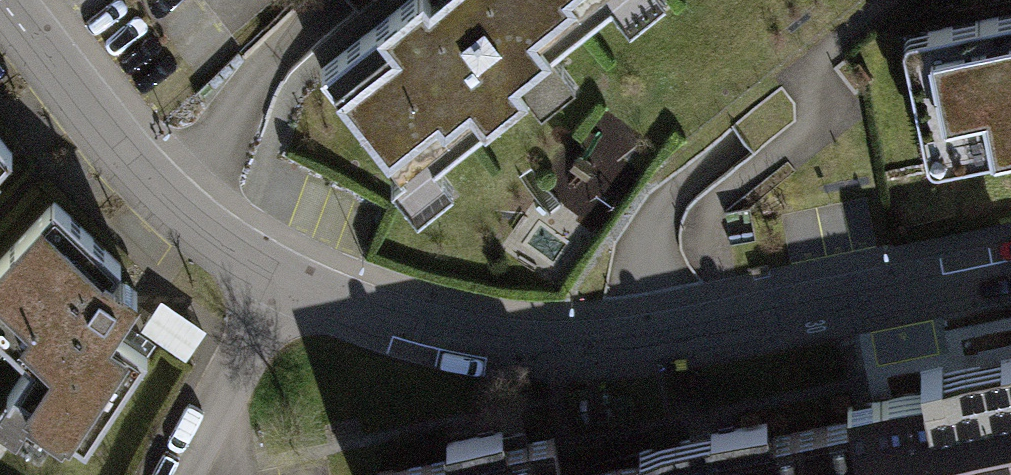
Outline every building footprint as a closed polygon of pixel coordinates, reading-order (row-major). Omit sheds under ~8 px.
[(335,59),(427,170),(541,77),(526,58),(597,0),(407,0),(335,59)] [(930,172),(1010,157),(1010,20),(904,40),(930,172)] [(27,162),(0,128),(0,185),(27,162)] [(61,204),(0,254),(0,333),(18,353),(0,370),(0,376),(66,447),(122,395),(84,354),(147,296),(61,204)] [(132,329),(187,364),(210,327),(156,292),(132,329)] [(857,408),(861,427),(870,474),(1010,474),(1010,379),(857,408)] [(610,474),(870,474),(861,427),(610,474)] [(415,474),(560,474),(555,447),(415,474)]
